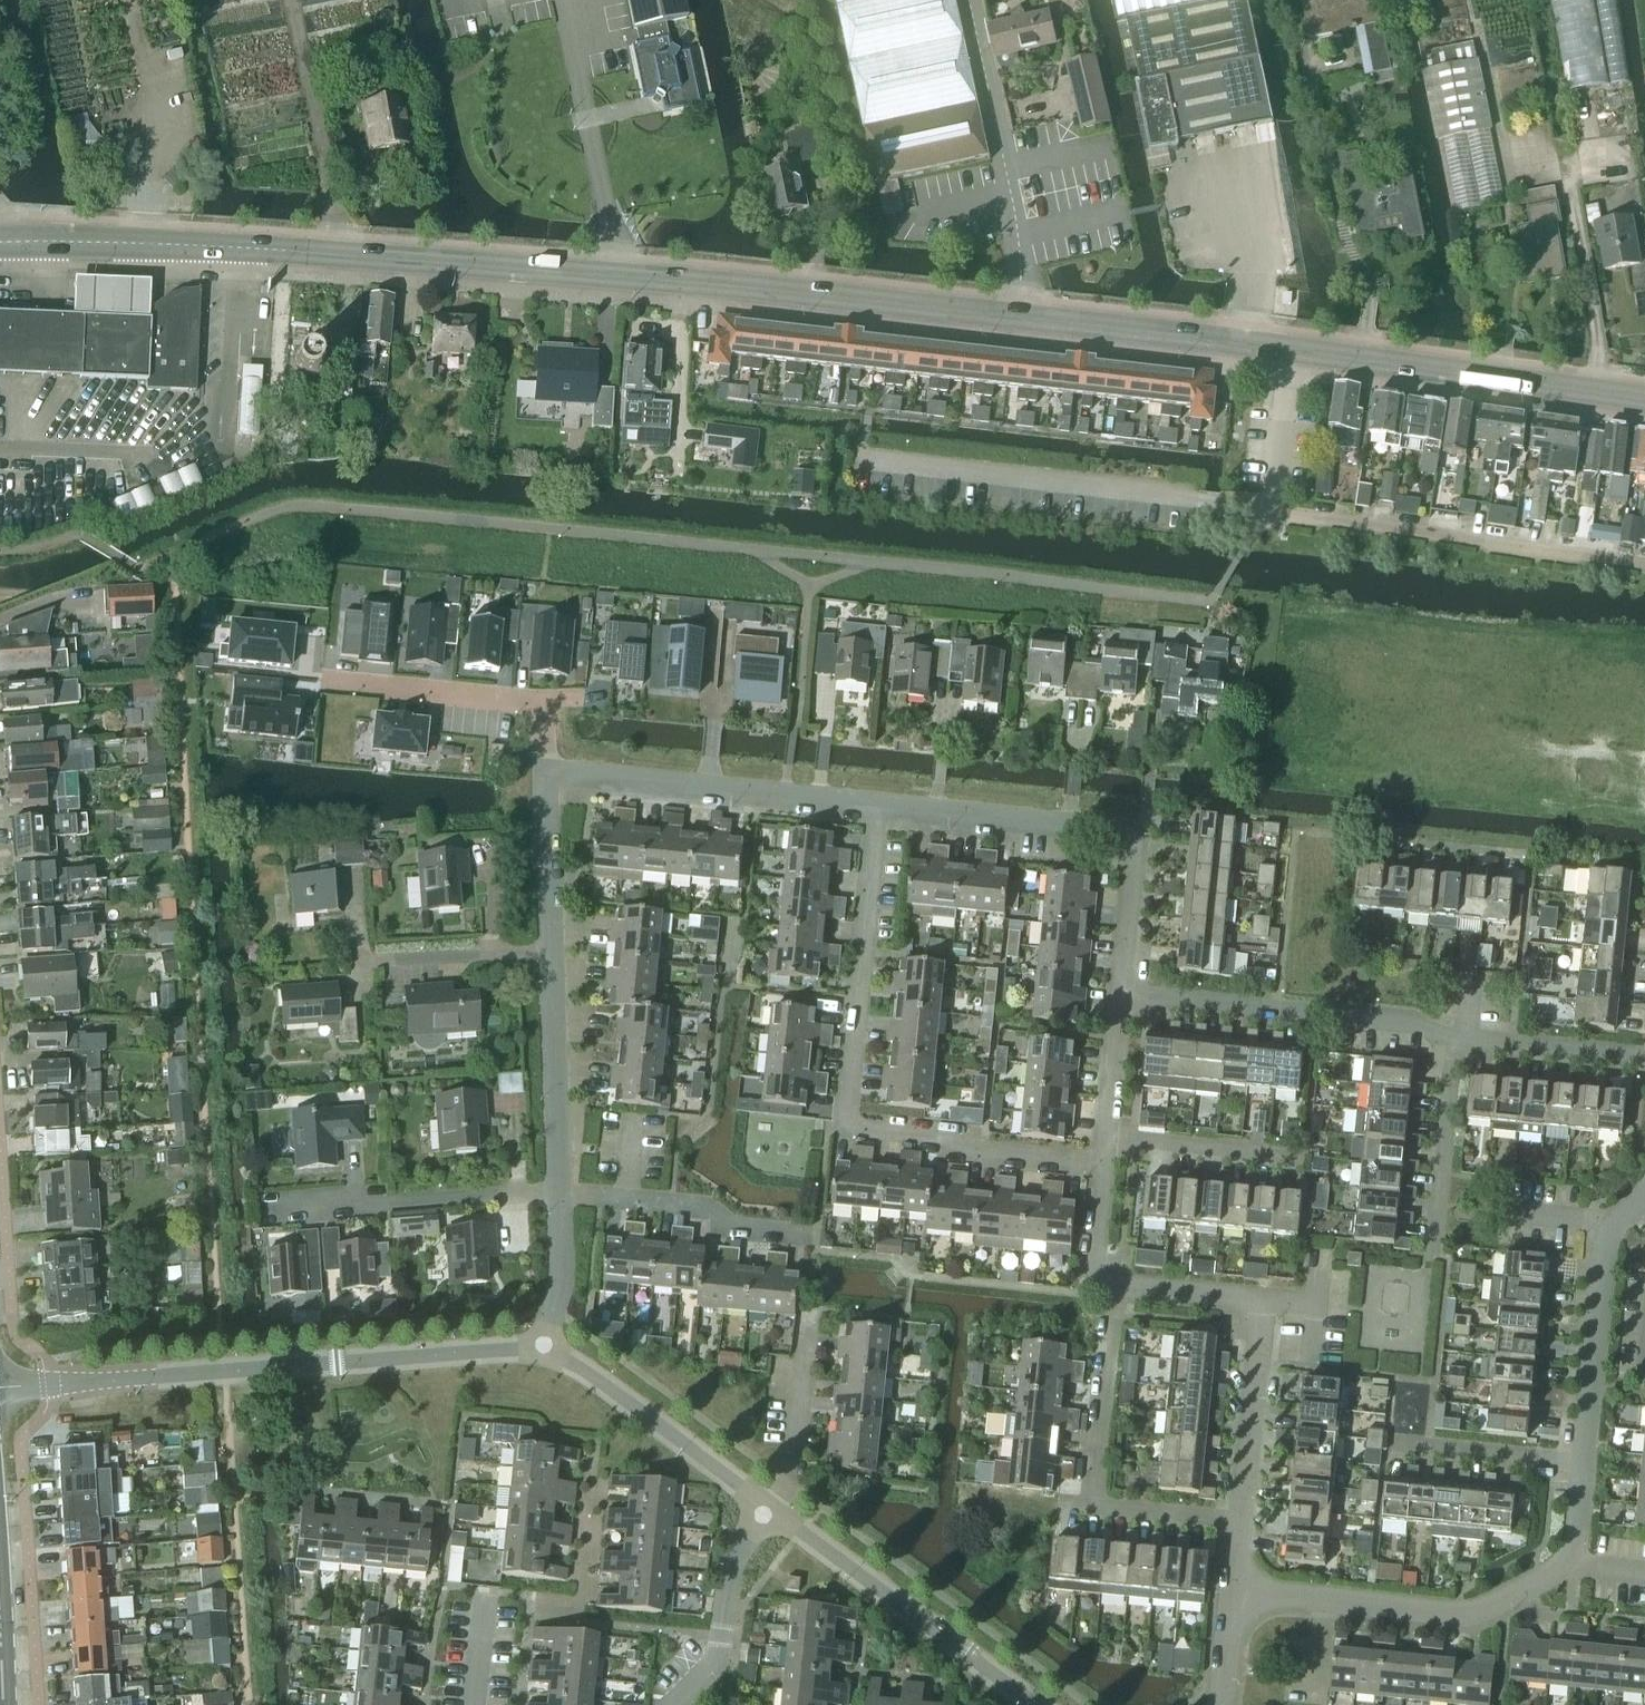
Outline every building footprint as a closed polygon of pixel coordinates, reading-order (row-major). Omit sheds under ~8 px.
[(633,30),(635,30),(638,44),(631,45),(642,99),(654,96),(661,101),(664,113),(700,106),(688,52),(678,54),(671,49),(665,24),(685,19),(682,0),(627,0),(633,30)] [(837,7),(875,185),(879,184),(896,181),(949,169),(955,168),(990,160),(985,139),(956,0),(836,0),(837,7)] [(1126,21),(1153,148),(1170,145),(1170,148),(1172,150),(1174,152),(1178,151),(1180,149),(1180,145),(1180,142),(1273,122),(1260,60),(1262,60),(1249,0),(1113,0),(1118,22),(1126,20),(1126,21)] [(1309,39),(1356,29),(1366,76),(1374,75),(1376,86),(1402,81),(1398,61),(1389,62),(1377,0),(1301,0),(1309,39)] [(990,27),(987,28),(994,58),(996,63),(998,67),(1001,72),(1003,75),(1005,77),(1018,69),(1018,52),(1054,44),(1047,14),(1022,19),(1021,15),(1019,10),(1009,15),(1013,22),(990,27)] [(1420,55),(1438,141),(1442,141),(1457,213),(1504,203),(1490,131),(1473,44),(1420,55)] [(1086,128),(1110,122),(1095,57),(1066,64),(1075,102),(1079,101),(1086,128)] [(764,70),(762,60),(747,63),(749,73),(764,70)] [(406,151),(407,149),(407,146),(399,102),(364,109),(372,153),(391,149),(392,151),(393,152),(396,154),(398,155),(401,155),(403,154),(405,152),(406,151)] [(68,129),(77,155),(104,157),(104,144),(88,124),(68,129)] [(1424,238),(1409,161),(1390,165),(1391,173),(1375,176),(1366,153),(1348,157),(1351,171),(1345,172),(1358,236),(1377,233),(1375,225),(1399,221),(1403,242),(1424,238)] [(788,217),(790,213),(806,210),(795,159),(781,162),(782,170),(764,174),(765,178),(763,181),(764,188),(768,190),(774,217),(777,216),(781,219),(788,217)] [(1530,285),(1550,281),(1549,277),(1565,274),(1556,224),(1560,224),(1554,189),(1521,195),(1524,213),(1529,212),(1532,227),(1520,229),(1530,285)] [(1589,225),(1602,223),(1599,205),(1585,208),(1589,225)] [(1632,218),(1595,225),(1598,242),(1600,241),(1605,271),(1640,265),(1632,218)] [(152,282),(75,278),(74,314),(151,317),(152,282)] [(146,382),(145,391),(195,393),(199,290),(197,290),(197,297),(183,298),(170,303),(158,311),(150,321),(0,315),(0,375),(146,382)] [(373,362),(374,347),(389,348),(393,301),(369,299),(365,344),(358,344),(357,360),(373,362)] [(448,318),(433,317),(431,355),(459,356),(460,352),(472,353),(473,334),(472,334),(472,322),(456,321),(448,318)] [(713,335),(709,366),(720,367),(719,379),(728,380),(731,357),(735,320),(721,319),(719,336),(713,335)] [(735,320),(731,357),(742,358),(741,370),(751,371),(756,323),(735,320)] [(756,323),(751,371),(761,372),(763,360),(775,362),(779,326),(756,323)] [(779,326),(775,362),(787,363),(786,374),(796,376),(802,328),(779,326)] [(802,328),(796,376),(801,376),(806,377),(807,365),(818,367),(822,331),(802,328)] [(822,331),(818,367),(832,368),(831,380),(840,381),(841,370),(842,370),(850,370),(852,351),(844,350),(847,331),(835,330),(834,332),(822,331)] [(847,331),(844,350),(852,351),(850,370),(851,370),(850,382),(860,383),(861,372),(873,373),(877,337),(866,336),(867,334),(854,332),(847,331)] [(877,337),(873,373),(886,375),(885,386),(895,387),(900,340),(877,337)] [(900,340),(895,387),(899,388),(904,388),(905,377),(918,378),(922,342),(900,340)] [(922,342),(918,378),(931,380),(929,391),(939,392),(944,345),(922,342)] [(288,365),(288,367),(288,369),(288,371),(288,373),(289,374),(289,376),(290,377),(291,379),(292,380),(293,381),(294,382),(296,383),(297,384),(298,385),(300,386),(301,386),(303,387),(304,387),(306,387),(308,387),(310,387),(312,386),(314,386),(316,385),(318,384),(319,383),(320,382),(322,381),(323,380),(323,379),(324,378),(325,376),(325,375),(326,374),(326,373),(327,371),(327,369),(327,368),(327,367),(327,365),(327,363),(326,362),(326,360),(325,359),(325,358),(324,357),(323,355),(322,354),(321,353),(319,352),(318,351),(316,345),(304,344),(301,349),(300,349),(299,350),(297,350),(296,351),(295,352),(293,354),(292,355),(291,357),(290,358),(289,360),(289,361),(288,363),(288,365)] [(944,345),(939,392),(944,393),(949,393),(950,382),(963,383),(967,347),(944,345)] [(595,356),(552,353),(552,347),(542,346),(542,353),(539,353),(536,401),(593,405),(591,429),(611,430),(613,390),(593,389),(595,356)] [(624,401),(621,429),(623,430),(624,417),(640,418),(639,431),(656,432),(655,448),(667,449),(668,433),(671,404),(652,403),(653,396),(653,395),(656,395),(658,363),(662,363),(663,347),(638,346),(638,347),(637,350),(627,350),(626,360),(624,360),(624,364),(626,364),(624,393),(624,401)] [(967,347),(963,383),(975,385),(974,396),(983,398),(989,350),(967,347)] [(989,350),(983,398),(988,398),(993,399),(995,387),(1007,388),(1011,352),(989,350)] [(1011,352),(1007,388),(1019,390),(1018,401),(1027,403),(1033,355),(1011,352)] [(1033,355),(1027,403),(1033,403),(1037,404),(1038,392),(1052,394),(1056,357),(1033,355)] [(1056,357),(1052,394),(1064,395),(1063,407),(1072,408),(1073,396),(1074,396),(1082,397),(1084,378),(1076,377),(1078,358),(1066,356),(1066,358),(1056,357)] [(1078,358),(1076,377),(1084,378),(1082,397),(1083,397),(1082,409),(1092,410),(1093,398),(1105,400),(1109,364),(1098,363),(1098,360),(1086,358),(1079,358),(1078,358)] [(1109,364),(1105,400),(1118,401),(1117,413),(1126,414),(1131,366),(1109,364)] [(424,381),(436,381),(437,366),(425,365),(424,381)] [(1131,366),(1126,414),(1136,415),(1137,403),(1150,405),(1154,369),(1131,366)] [(1154,369),(1150,405),(1163,406),(1161,418),(1171,419),(1176,371),(1154,369)] [(1176,371),(1171,419),(1180,420),(1182,409),(1194,410),(1198,373),(1176,371)] [(1194,410),(1191,433),(1201,434),(1202,422),(1212,423),(1214,409),(1215,393),(1210,392),(1212,375),(1198,373),(1194,410)] [(236,435),(257,436),(260,382),(240,381),(236,435)] [(757,397),(759,381),(750,381),(749,396),(757,397)] [(719,385),(717,398),(726,399),(727,386),(719,385)] [(784,401),(793,402),(795,386),(786,385),(784,401)] [(727,386),(726,399),(740,400),(747,401),(748,395),(748,388),(741,388),(727,386)] [(795,386),(793,402),(802,403),(803,387),(795,386)] [(1335,386),(1329,429),(1334,429),(1332,447),(1357,451),(1364,413),(1358,412),(1361,390),(1335,386)] [(830,390),(828,405),(838,406),(839,391),(830,390)] [(849,393),(847,407),(857,408),(858,394),(849,393)] [(1402,451),(1404,440),(1406,423),(1402,423),(1405,401),(1391,398),(1389,394),(1383,393),(1380,397),(1376,396),(1370,434),(1393,438),(1391,449),(1402,451)] [(884,397),(883,411),(892,412),(894,398),(884,397)] [(894,398),(892,412),(900,413),(902,399),(894,398)] [(1406,423),(1404,440),(1426,444),(1421,473),(1437,476),(1447,408),(1441,407),(1436,401),(1429,400),(1423,404),(1409,401),(1406,423)] [(926,415),(936,416),(937,403),(928,402),(926,415)] [(937,403),(936,416),(945,417),(946,404),(937,403)] [(1462,487),(1474,408),(1452,405),(1445,451),(1460,454),(1454,495),(1461,496),(1462,487)] [(971,421),(980,422),(982,408),(973,407),(971,421)] [(1483,474),(1485,474),(1495,476),(1505,413),(1497,412),(1495,408),(1487,407),(1484,410),(1481,409),(1475,445),(1487,446),(1483,474)] [(982,408),(980,422),(990,423),(991,409),(982,408)] [(274,409),(274,424),(287,424),(287,410),(274,409)] [(1505,413),(1495,476),(1507,478),(1512,450),(1523,452),(1528,421),(1528,416),(1525,416),(1523,412),(1516,411),(1513,414),(1505,413)] [(1015,428),(1024,429),(1026,414),(1017,413),(1015,428)] [(1026,414),(1024,429),(1032,430),(1034,415),(1026,414)] [(1538,482),(1538,488),(1534,488),(1529,521),(1545,524),(1551,483),(1559,421),(1551,420),(1549,416),(1542,415),(1539,418),(1538,418),(1535,418),(1530,452),(1542,454),(1537,482),(1538,482)] [(1061,419),(1060,432),(1070,433),(1071,420),(1061,419)] [(1559,421),(1551,483),(1562,485),(1566,458),(1578,460),(1583,425),(1580,424),(1577,420),(1570,419),(1566,422),(1559,421)] [(1081,422),(1079,434),(1088,435),(1090,423),(1081,422)] [(1116,426),(1115,438),(1123,439),(1125,427),(1116,426)] [(1589,434),(1581,488),(1581,492),(1597,495),(1600,476),(1612,478),(1609,499),(1626,502),(1627,495),(1629,487),(1630,479),(1622,478),(1629,429),(1607,426),(1605,436),(1589,434)] [(709,427),(707,447),(736,451),(734,467),(754,469),(758,433),(709,427)] [(1125,427),(1123,439),(1132,440),(1134,427),(1125,427)] [(1161,431),(1159,443),(1168,444),(1170,432),(1161,431)] [(1630,473),(1644,476),(1644,432),(1636,431),(1630,473)] [(1170,432),(1168,444),(1177,445),(1178,433),(1170,432)] [(1190,438),(1189,452),(1197,453),(1199,439),(1190,438)] [(469,440),(465,448),(473,451),(476,443),(469,440)] [(796,473),(794,490),(812,492),(814,474),(796,473)] [(1396,504),(1399,476),(1383,474),(1380,503),(1396,504)] [(1319,479),(1318,492),(1331,494),(1333,481),(1319,479)] [(1358,484),(1355,506),(1370,508),(1373,487),(1358,484)] [(160,487),(150,492),(156,505),(157,508),(167,504),(160,487)] [(1397,499),(1396,512),(1417,515),(1419,502),(1397,499)] [(1490,508),(1488,525),(1503,528),(1506,510),(1490,508)] [(1620,544),(1637,547),(1637,542),(1640,519),(1624,517),(1622,531),(1620,544)] [(1561,535),(1574,537),(1576,522),(1563,520),(1561,535)] [(1593,527),(1591,540),(1611,543),(1613,529),(1593,527)] [(386,573),(385,584),(398,585),(399,574),(386,573)] [(109,617),(151,615),(149,587),(108,589),(109,617)] [(596,593),(595,606),(612,608),(614,595),(596,593)] [(445,596),(444,606),(458,607),(459,597),(445,596)] [(679,601),(677,618),(700,620),(702,603),(679,601)] [(343,613),(339,657),(358,659),(357,664),(388,667),(394,605),(362,602),(361,614),(343,613)] [(726,605),(725,619),(738,621),(740,607),(726,605)] [(410,611),(405,664),(440,667),(444,633),(457,634),(459,608),(437,606),(436,613),(410,611)] [(0,646),(0,670),(45,667),(45,674),(67,673),(78,672),(75,640),(45,642),(43,642),(51,611),(6,627),(7,645),(0,646)] [(825,611),(825,618),(835,619),(836,612),(825,611)] [(464,669),(463,670),(498,673),(498,672),(496,672),(499,642),(515,643),(518,615),(487,612),(486,623),(468,621),(468,623),(470,623),(465,669),(464,669)] [(888,628),(902,629),(903,619),(889,618),(888,628)] [(153,620),(146,620),(146,634),(154,634),(156,634),(155,620),(153,620)] [(535,620),(530,673),(567,677),(572,624),(554,622),(535,620)] [(519,621),(518,637),(533,638),(534,623),(519,621)] [(867,685),(870,659),(883,660),(886,628),(842,623),(840,646),(834,645),(835,637),(819,635),(814,674),(837,677),(836,682),(867,685)] [(616,686),(617,686),(640,688),(641,688),(646,627),(605,624),(601,671),(617,672),(616,686)] [(219,647),(218,660),(228,661),(228,662),(253,665),(253,666),(255,666),(255,665),(263,666),(263,667),(265,667),(265,666),(289,668),(293,631),(231,625),(229,648),(219,647)] [(76,626),(69,626),(70,636),(77,636),(76,626)] [(655,630),(650,690),(699,694),(704,634),(655,630)] [(1084,664),(1081,701),(1095,703),(1097,692),(1135,696),(1138,666),(1152,667),(1155,634),(1121,631),(1120,643),(1106,642),(1104,666),(1084,664)] [(1028,685),(1067,689),(1066,700),(1081,701),(1084,664),(1065,662),(1067,638),(1034,635),(1028,685)] [(736,637),(734,660),(739,660),(737,686),(738,686),(737,693),(755,695),(762,696),(762,695),(780,697),(780,690),(781,690),(784,662),(778,662),(780,641),(736,637)] [(952,647),(949,679),(948,684),(965,685),(963,702),(999,706),(1004,655),(969,651),(970,641),(952,639),(952,647)] [(1155,645),(1151,681),(1164,682),(1162,700),(1160,718),(1180,720),(1181,713),(1197,715),(1199,704),(1222,706),(1224,687),(1218,687),(1220,668),(1221,655),(1228,656),(1229,647),(1229,642),(1204,639),(1202,653),(1206,654),(1205,667),(1201,666),(1198,690),(1187,689),(1191,649),(1155,645)] [(577,644),(575,662),(587,663),(588,645),(577,644)] [(893,695),(928,699),(931,677),(949,679),(952,647),(933,645),(932,652),(898,648),(893,695)] [(196,655),(194,669),(208,670),(209,657),(196,655)] [(233,679),(230,709),(242,710),(240,734),(295,740),(299,701),(271,698),(273,685),(281,685),(281,684),(233,679)] [(156,682),(132,683),(134,708),(158,706),(156,682)] [(77,683),(1,688),(2,712),(38,710),(78,707),(77,683)] [(145,710),(125,711),(126,725),(146,724),(146,722),(145,710)] [(374,719),(371,754),(422,759),(425,724),(408,722),(408,720),(392,719),(392,721),(374,719)] [(54,744),(53,731),(40,732),(39,720),(3,723),(5,747),(54,744)] [(1129,731),(1127,749),(1143,750),(1145,733),(1133,732),(1129,731)] [(165,767),(162,737),(145,738),(147,768),(165,767)] [(293,749),(292,765),(310,766),(311,751),(312,746),(294,744),(293,749)] [(490,746),(488,764),(501,765),(503,747),(490,746)] [(8,755),(6,755),(7,768),(9,768),(9,776),(82,772),(82,760),(63,761),(63,748),(8,751),(8,755)] [(442,748),(441,756),(451,757),(452,749),(442,748)] [(165,769),(141,770),(142,787),(146,787),(166,786),(165,777),(165,769)] [(5,799),(8,799),(8,805),(22,804),(22,810),(44,808),(44,802),(55,801),(56,814),(78,812),(77,799),(64,800),(62,775),(6,780),(7,786),(4,787),(5,799)] [(161,792),(150,793),(151,800),(162,800),(161,792)] [(168,809),(131,810),(132,833),(169,831),(168,809)] [(595,869),(594,879),(618,881),(625,810),(616,809),(614,828),(600,826),(595,869)] [(625,810),(618,881),(643,883),(648,831),(635,830),(636,811),(625,810)] [(696,836),(692,879),(711,881),(711,886),(715,886),(721,820),(722,813),(712,812),(712,819),(710,838),(696,836)] [(648,831),(643,883),(644,874),(663,876),(663,881),(667,882),(674,815),(663,814),(661,833),(648,831)] [(674,815),(667,882),(671,882),(671,877),(692,879),(696,836),(682,835),(684,816),(674,815)] [(74,817),(10,822),(12,842),(62,838),(75,837),(74,817)] [(1196,817),(1193,844),(1233,848),(1236,821),(1196,817)] [(721,820),(715,886),(719,887),(719,882),(740,884),(744,841),(730,840),(732,821),(721,820)] [(1262,835),(1279,836),(1280,826),(1263,824),(1262,835)] [(785,852),(784,856),(850,863),(852,852),(833,850),(834,836),(792,832),(790,852),(785,852)] [(170,833),(149,833),(150,855),(171,854),(171,851),(170,848),(170,833)] [(14,862),(47,859),(56,858),(54,839),(62,838),(12,842),(14,862)] [(335,869),(364,867),(362,844),(333,846),(335,869)] [(1193,844),(1191,869),(1230,873),(1233,848),(1193,844)] [(913,863),(909,906),(908,915),(932,917),(940,847),(929,846),(927,865),(913,863)] [(940,847),(932,917),(956,920),(957,911),(958,911),(962,868),(948,867),(950,848),(940,847)] [(962,868),(958,911),(977,913),(976,918),(980,918),(987,852),(977,851),(975,869),(962,868)] [(987,852),(980,918),(984,919),(985,914),(1005,916),(1006,909),(1007,897),(1008,883),(1009,873),(996,872),(997,853),(987,852)] [(422,912),(457,910),(455,873),(466,872),(465,853),(419,856),(422,912)] [(784,856),(784,860),(789,860),(787,881),(829,885),(831,871),(849,873),(850,863),(784,856)] [(1358,869),(1354,909),(1380,912),(1384,873),(1389,873),(1391,857),(1380,856),(1378,872),(1358,869)] [(1384,873),(1380,912),(1406,915),(1410,875),(1415,876),(1415,875),(1417,859),(1406,858),(1404,874),(1389,873),(1384,873)] [(1410,875),(1406,915),(1431,917),(1435,877),(1441,878),(1442,862),(1432,861),(1430,877),(1415,875),(1415,876),(1410,875)] [(1431,917),(1430,926),(1457,929),(1458,920),(1462,880),(1466,881),(1468,864),(1458,863),(1456,879),(1441,878),(1435,877),(1431,917)] [(14,868),(16,888),(79,883),(95,882),(94,869),(67,871),(67,874),(48,875),(47,866),(14,868)] [(1259,866),(1258,876),(1274,878),(1276,868),(1259,866)] [(1462,880),(1458,920),(1479,922),(1483,923),(1487,883),(1492,883),(1493,867),(1483,866),(1481,882),(1466,881),(1462,880)] [(1546,867),(1545,878),(1561,879),(1562,869),(1546,867)] [(1487,883),(1483,923),(1487,923),(1509,925),(1510,918),(1521,919),(1525,874),(1519,874),(1519,869),(1509,868),(1507,885),(1492,883),(1487,883)] [(1191,869),(1188,895),(1228,899),(1230,873),(1191,869)] [(1576,895),(1587,897),(1587,898),(1627,902),(1630,876),(1590,872),(1590,873),(1579,872),(1576,895)] [(290,877),(292,916),(338,913),(336,874),(290,877)] [(1257,887),(1273,888),(1274,878),(1258,876),(1257,887)] [(1049,877),(1047,901),(1095,905),(1095,897),(1090,896),(1091,881),(1049,877)] [(147,879),(149,902),(161,901),(174,900),(171,878),(147,879)] [(780,899),(779,904),(846,911),(847,900),(828,898),(829,885),(787,881),(785,900),(780,899)] [(17,908),(50,905),(62,905),(62,898),(80,896),(79,883),(16,888),(17,908)] [(1008,883),(1007,897),(1018,898),(1019,884),(1008,883)] [(1188,895),(1185,921),(1225,925),(1228,899),(1188,895)] [(1007,897),(1006,909),(1017,911),(1018,898),(1007,897)] [(1587,898),(1585,924),(1625,928),(1627,902),(1587,898)] [(161,901),(163,922),(175,921),(174,900),(161,901)] [(1047,901),(1044,925),(1087,929),(1088,914),(1094,914),(1095,905),(1047,901)] [(779,904),(779,908),(784,908),(782,928),(824,933),(826,919),(845,921),(846,911),(779,904)] [(613,924),(613,933),(661,938),(663,914),(621,909),(619,925),(613,924)] [(1541,909),(1540,919),(1557,921),(1558,910),(1541,909)] [(18,914),(19,934),(89,929),(89,918),(69,919),(69,920),(52,921),(51,912),(18,914)] [(689,941),(707,943),(718,944),(720,919),(702,917),(701,930),(690,929),(689,941)] [(1254,917),(1253,928),(1269,929),(1270,919),(1254,917)] [(1540,919),(1539,930),(1556,931),(1557,921),(1540,919)] [(1185,921),(1182,946),(1222,950),(1225,925),(1185,921)] [(176,945),(175,924),(161,925),(162,946),(176,945)] [(1585,924),(1582,950),(1622,954),(1625,928),(1585,924)] [(1044,925),(1042,949),(1090,954),(1091,945),(1085,944),(1087,929),(1044,925)] [(775,947),(775,952),(841,958),(842,948),(823,946),(824,933),(782,928),(780,948),(775,947)] [(1252,938),(1268,940),(1269,929),(1253,928),(1252,938)] [(21,954),(54,952),(67,951),(66,941),(90,939),(89,929),(19,934),(21,954)] [(1270,930),(1268,945),(1279,946),(1280,931),(1270,930)] [(1010,932),(1008,946),(1019,947),(1020,933),(1010,932)] [(617,943),(616,958),(658,963),(661,938),(613,933),(612,942),(617,943)] [(902,941),(901,952),(912,952),(913,942),(902,941)] [(931,942),(929,954),(943,956),(945,944),(931,942)] [(705,956),(716,957),(718,944),(707,943),(705,956)] [(955,946),(954,957),(966,958),(967,947),(955,946)] [(1008,946),(1007,958),(1017,959),(1019,947),(1008,946)] [(1182,946),(1180,973),(1220,977),(1222,950),(1182,946)] [(1405,959),(1415,960),(1416,949),(1406,948),(1405,959)] [(1042,949),(1040,972),(1082,977),(1083,962),(1089,962),(1090,954),(1042,949)] [(1582,950),(1579,975),(1619,979),(1622,954),(1582,950)] [(771,951),(769,975),(777,976),(820,981),(821,967),(840,969),(841,958),(775,952),(771,951)] [(176,954),(162,957),(165,976),(179,973),(176,954)] [(608,972),(608,981),(656,986),(658,963),(616,958),(614,973),(608,972)] [(74,981),(76,981),(74,959),(22,963),(24,999),(48,998),(53,1002),(54,1015),(77,1014),(74,984),(74,981)] [(1536,960),(1535,971),(1552,972),(1553,962),(1536,960)] [(895,976),(894,985),(942,990),(945,965),(902,961),(901,977),(895,976)] [(698,966),(697,977),(703,978),(702,991),(713,992),(714,981),(714,979),(715,968),(698,966)] [(1249,969),(1247,980),(1264,981),(1265,971),(1249,969)] [(1535,971),(1534,981),(1550,983),(1551,974),(1552,972),(1535,971)] [(1040,972),(1037,997),(1085,1002),(1086,992),(1080,992),(1082,977),(1040,972)] [(1579,975),(1577,1001),(1617,1005),(1619,979),(1579,975)] [(1005,980),(1003,994),(1014,995),(1016,981),(1005,980)] [(611,1006),(626,1008),(626,1007),(653,1010),(653,1009),(656,986),(608,981),(607,990),(613,991),(611,1006)] [(986,981),(985,994),(996,995),(997,982),(986,981)] [(899,994),(897,1009),(940,1014),(942,990),(894,985),(893,994),(899,994)] [(355,1010),(338,1011),(336,987),(281,991),(283,1027),(336,1023),(338,1045),(357,1043),(355,1010)] [(408,1037),(413,1036),(415,1042),(419,1047),(424,1050),(429,1050),(436,1048),(440,1045),(443,1039),(443,1034),(478,1032),(476,996),(439,999),(439,987),(405,990),(408,1037)] [(702,991),(701,1004),(711,1005),(713,992),(702,991)] [(984,1007),(994,1008),(996,995),(985,994),(984,1007)] [(1003,994),(1002,1006),(1013,1007),(1014,995),(1003,994)] [(1035,1021),(1077,1025),(1078,1010),(1084,1010),(1085,1002),(1037,997),(1035,1021)] [(1577,1001),(1574,1027),(1614,1031),(1617,1005),(1577,1001)] [(619,1022),(618,1030),(666,1035),(669,1011),(653,1009),(653,1010),(626,1007),(626,1008),(625,1022),(619,1022)] [(772,1027),(767,1027),(766,1031),(833,1038),(834,1028),(815,1026),(816,1012),(774,1007),(772,1027)] [(890,1024),(889,1032),(937,1037),(940,1014),(897,1009),(896,1025),(890,1024)] [(1530,1023),(1546,1024),(1547,1014),(1531,1012),(1530,1023)] [(187,1043),(185,1020),(172,1021),(174,1044),(187,1043)] [(1144,1077),(1143,1088),(1169,1091),(1174,1040),(1180,1040),(1181,1024),(1180,1024),(1172,1023),(1170,1023),(1169,1039),(1148,1037),(1144,1077)] [(27,1052),(63,1051),(63,1053),(102,1052),(102,1030),(85,1030),(85,1044),(75,1044),(75,1038),(62,1038),(62,1026),(27,1027),(27,1052)] [(699,1026),(698,1039),(708,1040),(710,1027),(699,1026)] [(1174,1040),(1169,1091),(1194,1093),(1200,1042),(1205,1043),(1207,1027),(1206,1027),(1197,1026),(1196,1026),(1195,1042),(1180,1040),(1174,1040)] [(1200,1042),(1194,1093),(1221,1096),(1222,1085),(1226,1045),(1231,1045),(1233,1029),(1232,1029),(1223,1029),(1222,1028),(1220,1044),(1205,1043),(1200,1042)] [(981,1029),(980,1042),(991,1043),(992,1030),(981,1029)] [(623,1040),(621,1055),(664,1059),(666,1035),(618,1030),(617,1040),(623,1040)] [(771,1036),(769,1056),(812,1060),(813,1047),(832,1049),(833,1038),(766,1031),(766,1035),(771,1036)] [(1226,1045),(1222,1085),(1247,1088),(1251,1048),(1257,1048),(1258,1032),(1257,1032),(1249,1031),(1248,1031),(1246,1047),(1231,1045),(1226,1045)] [(894,1042),(893,1057),(935,1062),(937,1037),(889,1032),(888,1042),(894,1042)] [(1251,1048),(1247,1088),(1273,1090),(1277,1050),(1282,1051),(1284,1035),(1283,1035),(1274,1034),(1273,1034),(1272,1050),(1257,1048),(1251,1048)] [(1277,1050),(1273,1090),(1300,1093),(1304,1054),(1308,1054),(1310,1038),(1309,1037),(1300,1037),(1299,1036),(1298,1052),(1282,1051),(1277,1050)] [(696,1052),(707,1053),(708,1040),(698,1039),(696,1052)] [(1032,1041),(1029,1065),(1078,1070),(1079,1061),(1073,1060),(1074,1045),(1032,1041)] [(979,1055),(990,1056),(991,1043),(980,1042),(979,1055)] [(997,1048),(996,1062),(1007,1063),(1008,1049),(997,1048)] [(99,1053),(85,1053),(86,1070),(99,1070),(99,1053)] [(614,1070),(613,1079),(661,1084),(664,1059),(621,1055),(620,1070),(614,1070)] [(762,1075),(761,1079),(828,1086),(829,1076),(810,1074),(812,1060),(769,1056),(767,1075),(762,1075)] [(885,1072),(884,1080),(932,1085),(935,1062),(893,1057),(891,1072),(885,1072)] [(186,1059),(169,1061),(169,1064),(171,1097),(189,1095),(186,1059)] [(1362,1085),(1370,1086),(1411,1090),(1410,1095),(1426,1097),(1427,1086),(1411,1084),(1413,1064),(1364,1059),(1362,1085)] [(996,1062),(995,1075),(1005,1076),(1007,1063),(996,1062)] [(66,1064),(30,1066),(31,1088),(67,1087),(67,1091),(76,1091),(77,1091),(76,1065),(66,1065),(66,1064)] [(1029,1065),(1027,1089),(1070,1093),(1071,1078),(1077,1079),(1078,1070),(1029,1065)] [(1471,1080),(1467,1120),(1492,1122),(1496,1082),(1502,1083),(1504,1067),(1493,1066),(1492,1082),(1471,1080)] [(327,1068),(324,1071),(324,1076),(327,1079),(332,1079),(335,1076),(335,1071),(332,1068),(327,1068)] [(1496,1082),(1492,1122),(1493,1122),(1492,1131),(1518,1134),(1523,1085),(1528,1086),(1529,1069),(1519,1068),(1517,1085),(1502,1083),(1496,1082)] [(1523,1085),(1518,1134),(1543,1136),(1548,1088),(1554,1088),(1555,1072),(1544,1071),(1543,1087),(1528,1086),(1523,1085)] [(694,1073),(693,1087),(704,1089),(705,1075),(694,1073)] [(1548,1088),(1543,1136),(1544,1136),(1545,1128),(1570,1130),(1574,1091),(1579,1091),(1581,1075),(1570,1074),(1569,1090),(1554,1088),(1548,1088)] [(1574,1091),(1570,1130),(1595,1133),(1599,1094),(1605,1094),(1605,1093),(1606,1078),(1596,1076),(1594,1092),(1579,1091),(1574,1091)] [(977,1077),(975,1090),(986,1091),(988,1078),(977,1077)] [(617,1103),(659,1108),(670,1109),(671,1097),(660,1096),(661,1084),(613,1079),(613,1087),(618,1088),(617,1103)] [(827,1096),(828,1086),(761,1079),(761,1083),(766,1084),(764,1102),(764,1104),(801,1108),(807,1108),(808,1094),(827,1096)] [(1599,1094),(1595,1133),(1623,1135),(1626,1096),(1631,1096),(1632,1080),(1622,1079),(1620,1095),(1605,1093),(1605,1094),(1599,1094)] [(889,1090),(888,1105),(930,1110),(932,1085),(884,1080),(884,1089),(889,1090)] [(100,1082),(84,1082),(85,1095),(100,1095),(100,1082)] [(377,1086),(365,1087),(366,1106),(379,1105),(377,1086)] [(392,1089),(391,1094),(395,1097),(399,1097),(403,1094),(403,1089),(400,1086),(395,1086),(392,1089)] [(1370,1086),(1368,1112),(1408,1116),(1408,1121),(1424,1122),(1425,1112),(1409,1110),(1410,1095),(1411,1090),(1370,1086)] [(691,1099),(702,1101),(704,1089),(693,1087),(691,1099)] [(1027,1089),(1025,1113),(1073,1118),(1074,1108),(1068,1108),(1070,1093),(1027,1089)] [(974,1103),(985,1104),(986,1091),(975,1090),(974,1103)] [(440,1153),(476,1151),(473,1115),(484,1114),(483,1094),(436,1097),(440,1153)] [(100,1095),(85,1095),(85,1104),(90,1111),(101,1111),(100,1095)] [(169,1097),(171,1128),(191,1126),(189,1095),(171,1097),(169,1097)] [(992,1096),(991,1109),(1002,1111),(1003,1097),(992,1096)] [(32,1111),(33,1134),(67,1132),(67,1131),(78,1130),(77,1112),(77,1102),(66,1103),(57,1097),(33,1098),(34,1111),(32,1111)] [(361,1139),(359,1108),(293,1113),(295,1132),(291,1132),(288,1136),(289,1148),(292,1151),(296,1150),(297,1170),(334,1168),(332,1141),(361,1139)] [(991,1109),(990,1123),(1001,1124),(1002,1111),(991,1109)] [(1354,1136),(1365,1137),(1365,1138),(1405,1142),(1405,1147),(1421,1148),(1422,1138),(1406,1136),(1408,1121),(1408,1116),(1368,1112),(1368,1113),(1356,1111),(1354,1136)] [(1025,1113),(1022,1137),(1065,1141),(1066,1126),(1072,1126),(1073,1118),(1025,1113)] [(1184,1116),(1183,1126),(1191,1127),(1192,1117),(1184,1116)] [(1311,1131),(1322,1132),(1323,1118),(1312,1117),(1311,1131)] [(1288,1125),(1286,1137),(1295,1138),(1296,1138),(1298,1126),(1288,1125)] [(193,1149),(191,1126),(171,1128),(173,1151),(193,1149)] [(67,1139),(67,1132),(33,1134),(34,1157),(68,1156),(68,1154),(89,1153),(88,1138),(67,1139)] [(1365,1138),(1363,1163),(1403,1167),(1402,1172),(1419,1174),(1420,1163),(1403,1162),(1405,1147),(1405,1142),(1365,1138)] [(852,1214),(857,1215),(864,1148),(853,1147),(851,1165),(837,1164),(833,1207),(853,1209),(852,1214)] [(864,1148),(857,1215),(861,1215),(861,1210),(882,1212),(886,1169),(872,1168),(874,1149),(864,1148)] [(180,1152),(168,1152),(169,1167),(181,1167),(185,1167),(184,1152),(180,1152)] [(886,1169),(882,1212),(901,1213),(900,1219),(905,1219),(912,1153),(901,1152),(899,1170),(886,1169)] [(912,1153),(905,1219),(908,1220),(909,1215),(929,1216),(932,1190),(934,1174),(920,1173),(922,1153),(912,1153)] [(1314,1172),(1329,1173),(1330,1160),(1315,1159),(1314,1172)] [(1363,1163),(1360,1189),(1400,1193),(1400,1198),(1416,1200),(1417,1189),(1401,1188),(1402,1172),(1403,1167),(1363,1163)] [(1515,1168),(1514,1168),(1507,1167),(1507,1164),(1500,1163),(1499,1173),(1506,1174),(1513,1175),(1514,1175),(1515,1168)] [(97,1193),(88,1193),(86,1166),(60,1167),(61,1174),(38,1176),(40,1207),(43,1206),(45,1229),(70,1227),(70,1234),(99,1232),(97,1193)] [(1147,1181),(1142,1221),(1169,1224),(1173,1184),(1178,1184),(1180,1168),(1169,1167),(1168,1183),(1147,1181)] [(1173,1184),(1169,1224),(1194,1226),(1198,1186),(1204,1187),(1206,1170),(1195,1169),(1193,1185),(1178,1184),(1173,1184)] [(929,1216),(927,1232),(947,1234),(946,1239),(951,1240),(958,1173),(947,1172),(946,1191),(932,1190),(929,1216)] [(1198,1186),(1194,1226),(1220,1229),(1224,1188),(1229,1189),(1231,1173),(1220,1172),(1219,1188),(1204,1187),(1198,1186)] [(958,1173),(951,1240),(955,1240),(956,1235),(976,1237),(980,1194),(966,1193),(968,1174),(958,1173)] [(1224,1188),(1220,1229),(1245,1231),(1249,1191),(1255,1192),(1257,1176),(1246,1175),(1245,1191),(1229,1189),(1224,1188)] [(980,1194),(976,1237),(975,1247),(998,1250),(999,1245),(1005,1178),(995,1177),(993,1196),(980,1194)] [(1249,1191),(1245,1231),(1272,1234),(1276,1194),(1280,1194),(1282,1178),(1272,1177),(1270,1193),(1255,1192),(1249,1191)] [(1005,1178),(999,1245),(998,1250),(1022,1252),(1023,1242),(1027,1199),(1014,1198),(1016,1179),(1005,1178)] [(1276,1194),(1272,1234),(1298,1237),(1302,1197),(1306,1198),(1308,1181),(1298,1180),(1296,1196),(1280,1194),(1276,1194)] [(1027,1199),(1023,1242),(1022,1252),(1046,1254),(1053,1183),(1043,1182),(1042,1200),(1027,1199)] [(1053,1183),(1046,1254),(1071,1257),(1072,1247),(1076,1204),(1063,1203),(1064,1184),(1053,1183)] [(1360,1189),(1357,1215),(1397,1219),(1397,1224),(1413,1225),(1414,1215),(1398,1213),(1400,1198),(1400,1193),(1360,1189)] [(1314,1199),(1313,1209),(1326,1211),(1327,1200),(1314,1199)] [(1357,1215),(1355,1241),(1394,1245),(1394,1250),(1411,1251),(1412,1241),(1395,1239),(1397,1224),(1397,1219),(1357,1215)] [(390,1222),(391,1240),(438,1236),(437,1218),(390,1222)] [(609,1240),(605,1283),(604,1293),(628,1296),(636,1224),(625,1223),(623,1242),(609,1240)] [(636,1224),(628,1296),(629,1297),(630,1285),(633,1286),(653,1288),(658,1245),(644,1244),(646,1225),(636,1224)] [(449,1287),(485,1284),(483,1248),(494,1247),(493,1228),(446,1231),(449,1287)] [(658,1245),(653,1288),(673,1290),(672,1295),(676,1296),(684,1229),(673,1228),(671,1247),(658,1245)] [(326,1273),(341,1272),(343,1290),(353,1289),(357,1290),(360,1291),(363,1289),(366,1288),(377,1287),(376,1278),(391,1277),(388,1243),(373,1244),(373,1241),(339,1244),(338,1229),(322,1230),(324,1257),(326,1273)] [(684,1229),(676,1296),(680,1296),(681,1290),(701,1293),(704,1265),(706,1250),(692,1249),(694,1230),(684,1229)] [(272,1296),(283,1295),(287,1296),(290,1297),(293,1296),(296,1294),(307,1293),(322,1292),(317,1230),(296,1232),(297,1248),(268,1250),(272,1296)] [(179,1236),(180,1260),(199,1259),(198,1235),(179,1236)] [(820,1247),(833,1248),(833,1242),(827,1237),(821,1237),(820,1247)] [(879,1239),(877,1253),(887,1254),(888,1240),(879,1239)] [(40,1247),(42,1271),(95,1267),(93,1243),(40,1247)] [(901,1252),(915,1253),(915,1245),(902,1245),(901,1252)] [(701,1293),(699,1308),(719,1310),(719,1316),(723,1316),(730,1250),(720,1248),(718,1267),(704,1265),(701,1293)] [(730,1250),(723,1316),(727,1316),(727,1311),(747,1313),(752,1271),(738,1269),(740,1251),(730,1250)] [(752,1271),(747,1313),(767,1316),(767,1320),(771,1321),(778,1254),(768,1253),(766,1272),(752,1271)] [(778,1254),(771,1321),(775,1321),(776,1316),(796,1318),(801,1276),(787,1274),(789,1256),(778,1254)] [(1347,1267),(1360,1268),(1362,1255),(1349,1254),(1347,1267)] [(1506,1254),(1503,1280),(1543,1284),(1546,1258),(1506,1254)] [(1156,1255),(1155,1268),(1164,1269),(1165,1256),(1156,1255)] [(180,1260),(181,1284),(200,1283),(199,1259),(180,1260)] [(1205,1263),(1204,1273),(1215,1275),(1216,1265),(1205,1263)] [(1460,1265),(1459,1275),(1475,1277),(1476,1267),(1460,1265)] [(42,1271),(44,1295),(97,1291),(95,1267),(42,1271)] [(1260,1267),(1259,1279),(1266,1280),(1267,1280),(1267,1278),(1268,1268),(1260,1267)] [(1269,1267),(1268,1277),(1277,1278),(1278,1267),(1269,1267)] [(1010,1274),(1009,1283),(1017,1283),(1018,1275),(1010,1274)] [(1021,1275),(1021,1284),(1034,1285),(1035,1276),(1021,1275)] [(1459,1275),(1458,1286),(1474,1288),(1475,1277),(1459,1275)] [(1492,1279),(1489,1304),(1541,1309),(1543,1284),(1503,1280),(1492,1279)] [(184,1311),(203,1310),(201,1287),(200,1283),(181,1284),(181,1288),(182,1288),(184,1311)] [(46,1320),(99,1316),(97,1291),(44,1295),(46,1320)] [(1491,1324),(1499,1324),(1498,1331),(1538,1335),(1541,1309),(1489,1304),(1488,1304),(1488,1318),(1491,1324)] [(342,1308),(328,1309),(329,1322),(343,1321),(342,1308)] [(165,1322),(165,1310),(150,1310),(150,1323),(165,1322)] [(318,1314),(304,1315),(305,1324),(318,1323),(318,1314)] [(1455,1317),(1454,1327),(1470,1328),(1471,1318),(1455,1317)] [(594,1321),(593,1328),(602,1335),(603,1322),(594,1321)] [(841,1341),(840,1350),(888,1355),(889,1342),(900,1343),(901,1332),(890,1330),(848,1326),(846,1341),(841,1341)] [(1454,1327),(1453,1337),(1469,1339),(1470,1328),(1454,1327)] [(634,1331),(632,1347),(645,1348),(647,1332),(634,1331)] [(1498,1331),(1495,1357),(1535,1361),(1538,1335),(1498,1331)] [(1176,1336),(1173,1361),(1213,1365),(1212,1371),(1229,1373),(1230,1362),(1214,1360),(1216,1340),(1176,1336)] [(1126,1343),(1125,1354),(1129,1355),(1135,1356),(1136,1344),(1126,1343)] [(922,1345),(921,1358),(932,1359),(934,1346),(922,1345)] [(1018,1364),(1018,1368),(1084,1375),(1085,1364),(1066,1362),(1068,1349),(1025,1345),(1023,1364),(1018,1364)] [(845,1359),(843,1375),(885,1379),(888,1355),(840,1350),(839,1358),(845,1359)] [(719,1354),(717,1369),(740,1372),(742,1357),(719,1354)] [(1486,1382),(1493,1382),(1492,1383),(1538,1388),(1539,1378),(1534,1378),(1535,1361),(1495,1357),(1489,1356),(1486,1382)] [(920,1371),(931,1373),(932,1359),(921,1358),(920,1371)] [(1173,1361),(1170,1387),(1210,1391),(1209,1396),(1210,1397),(1226,1398),(1227,1388),(1211,1386),(1212,1371),(1213,1365),(1173,1361)] [(1018,1368),(1017,1372),(1023,1373),(1021,1392),(1063,1396),(1064,1383),(1083,1385),(1084,1375),(1018,1368)] [(1450,1368),(1449,1378),(1465,1380),(1466,1370),(1450,1368)] [(836,1389),(835,1398),(883,1403),(885,1379),(843,1375),(842,1389),(836,1389)] [(1122,1375),(1121,1382),(1136,1383),(1137,1376),(1122,1375)] [(1449,1378),(1447,1389),(1464,1390),(1465,1380),(1449,1378)] [(1304,1382),(1301,1408),(1341,1412),(1344,1386),(1304,1382)] [(1492,1383),(1490,1408),(1530,1412),(1533,1387),(1538,1388),(1492,1383)] [(1170,1387),(1168,1413),(1207,1417),(1206,1422),(1207,1422),(1223,1424),(1224,1413),(1208,1412),(1210,1397),(1209,1396),(1210,1391),(1170,1387)] [(1370,1399),(1387,1401),(1388,1390),(1371,1389),(1370,1399)] [(1013,1412),(1013,1416),(1079,1422),(1080,1412),(1062,1411),(1063,1396),(1021,1392),(1019,1412),(1013,1412)] [(918,1393),(916,1406),(927,1407),(928,1394),(918,1393)] [(840,1407),(838,1422),(881,1426),(883,1403),(835,1398),(834,1406),(840,1407)] [(1119,1399),(1118,1408),(1123,1408),(1133,1409),(1134,1400),(1119,1399)] [(915,1420),(926,1421),(927,1407),(916,1406),(915,1420)] [(1301,1408),(1299,1434),(1339,1438),(1341,1412),(1301,1408)] [(1490,1408),(1487,1435),(1527,1439),(1530,1412),(1490,1408)] [(1168,1413),(1165,1438),(1205,1442),(1204,1448),(1205,1448),(1220,1449),(1221,1439),(1205,1437),(1207,1422),(1206,1422),(1207,1417),(1168,1413)] [(1007,1416),(1005,1439),(1016,1440),(1058,1445),(1060,1431),(1078,1433),(1079,1422),(1013,1416),(1007,1416)] [(1443,1431),(1460,1432),(1461,1422),(1444,1420),(1443,1431)] [(831,1436),(830,1445),(878,1450),(881,1426),(838,1422),(837,1437),(831,1436)] [(513,1447),(511,1468),(556,1472),(557,1462),(577,1464),(578,1453),(529,1448),(531,1430),(493,1426),(491,1444),(513,1447)] [(1367,1430),(1367,1441),(1383,1442),(1384,1431),(1367,1430)] [(128,1433),(109,1434),(110,1443),(129,1442),(128,1433)] [(150,1434),(131,1435),(132,1447),(151,1446),(150,1434)] [(1299,1434),(1296,1459),(1336,1464),(1339,1438),(1299,1434)] [(1165,1438),(1162,1464),(1202,1468),(1201,1473),(1202,1473),(1218,1475),(1219,1465),(1203,1463),(1205,1448),(1204,1448),(1205,1442),(1165,1438)] [(1009,1459),(1008,1464),(1074,1471),(1075,1460),(1057,1458),(1058,1445),(1016,1440),(1014,1460),(1009,1459)] [(913,1441),(911,1454),(922,1455),(924,1442),(913,1441)] [(1367,1441),(1364,1466),(1380,1468),(1383,1443),(1367,1441)] [(212,1442),(191,1443),(192,1464),(213,1462),(212,1442)] [(833,1470),(876,1475),(888,1476),(889,1464),(877,1463),(878,1450),(830,1445),(829,1454),(835,1455),(833,1470)] [(56,1453),(58,1478),(119,1473),(106,1473),(104,1450),(56,1453)] [(910,1467),(921,1468),(922,1455),(911,1454),(910,1467)] [(1296,1459),(1293,1485),(1333,1489),(1336,1464),(1296,1459)] [(996,1463),(993,1487),(1011,1489),(1054,1493),(1055,1479),(1073,1481),(1074,1471),(1008,1464),(996,1463)] [(1162,1464),(1160,1491),(1199,1495),(1198,1499),(1215,1501),(1216,1490),(1200,1489),(1202,1473),(1201,1473),(1202,1468),(1162,1464)] [(184,1492),(197,1492),(217,1490),(215,1465),(182,1468),(184,1492)] [(1386,1481),(1382,1521),(1408,1524),(1412,1484),(1418,1484),(1419,1468),(1409,1467),(1407,1483),(1386,1481)] [(511,1468),(509,1490),(574,1496),(575,1485),(555,1483),(556,1472),(511,1468)] [(1412,1484),(1408,1524),(1433,1526),(1437,1486),(1443,1487),(1445,1471),(1434,1470),(1432,1486),(1418,1484),(1412,1484)] [(1437,1486),(1433,1526),(1432,1538),(1458,1540),(1464,1489),(1469,1490),(1471,1474),(1460,1472),(1458,1489),(1443,1487),(1437,1486)] [(58,1478),(60,1501),(110,1498),(110,1496),(121,1496),(119,1473),(58,1478)] [(458,1475),(457,1484),(468,1485),(468,1484),(469,1476),(458,1475)] [(1464,1489),(1458,1540),(1485,1543),(1486,1532),(1490,1492),(1494,1492),(1496,1476),(1486,1475),(1484,1491),(1469,1490),(1464,1489)] [(1490,1492),(1486,1532),(1512,1534),(1516,1495),(1520,1496),(1522,1479),(1512,1478),(1510,1494),(1494,1492),(1490,1492)] [(628,1491),(627,1501),(672,1506),(674,1486),(609,1479),(608,1489),(628,1491)] [(1362,1482),(1361,1492),(1377,1494),(1379,1483),(1362,1482)] [(1293,1485),(1291,1511),(1331,1515),(1333,1489),(1293,1485)] [(197,1492),(197,1500),(197,1508),(218,1507),(217,1499),(217,1490),(197,1492)] [(509,1490),(507,1511),(552,1515),(553,1504),(573,1506),(574,1496),(509,1490)] [(1360,1502),(1376,1504),(1377,1494),(1361,1492),(1360,1502)] [(303,1497),(296,1562),(295,1569),(299,1574),(312,1575),(317,1571),(318,1565),(322,1519),(311,1518),(313,1499),(303,1497)] [(60,1501),(62,1525),(110,1522),(110,1521),(112,1521),(110,1498),(60,1501)] [(322,1519),(318,1564),(338,1566),(344,1502),(335,1501),(333,1520),(322,1519)] [(606,1511),(604,1522),(669,1528),(672,1506),(627,1501),(625,1513),(606,1511)] [(344,1502),(338,1566),(360,1568),(365,1524),(354,1522),(356,1503),(344,1502)] [(1639,1504),(1637,1529),(1644,1529),(1644,1504),(1639,1504)] [(365,1524),(360,1568),(381,1571),(388,1506),(378,1505),(376,1525),(365,1524)] [(388,1506),(381,1571),(404,1573),(408,1529),(397,1527),(399,1507),(388,1506)] [(455,1506),(453,1519),(476,1522),(477,1508),(455,1506)] [(408,1529),(404,1573),(425,1575),(432,1511),(420,1510),(418,1530),(408,1529)] [(507,1511),(505,1532),(569,1539),(570,1528),(551,1526),(552,1515),(507,1511)] [(1291,1511),(1288,1536),(1328,1540),(1331,1515),(1291,1511)] [(219,1515),(194,1516),(195,1539),(220,1538),(219,1515)] [(64,1549),(109,1545),(111,1545),(110,1522),(62,1525),(64,1549)] [(623,1534),(622,1545),(667,1550),(669,1528),(604,1522),(603,1531),(623,1534)] [(1054,1540),(1050,1581),(1049,1589),(1075,1592),(1080,1543),(1086,1544),(1087,1528),(1076,1527),(1075,1543),(1054,1540)] [(1080,1543),(1075,1592),(1101,1595),(1106,1546),(1111,1546),(1112,1531),(1102,1529),(1100,1545),(1086,1544),(1080,1543)] [(505,1532),(503,1553),(547,1558),(548,1547),(568,1549),(569,1539),(505,1532)] [(1106,1546),(1101,1595),(1126,1597),(1131,1549),(1137,1549),(1138,1533),(1127,1532),(1126,1548),(1111,1546),(1106,1546)] [(451,1548),(465,1549),(467,1534),(452,1533),(451,1548)] [(1357,1533),(1356,1543),(1372,1545),(1373,1535),(1357,1533)] [(1131,1549),(1126,1597),(1151,1600),(1157,1551),(1163,1552),(1164,1536),(1153,1535),(1152,1551),(1137,1549),(1131,1549)] [(1285,1563),(1325,1567),(1328,1540),(1288,1536),(1285,1563)] [(1157,1551),(1151,1600),(1178,1603),(1183,1554),(1188,1555),(1190,1538),(1179,1537),(1177,1553),(1163,1552),(1157,1551)] [(1183,1554),(1178,1603),(1204,1606),(1205,1597),(1209,1557),(1214,1558),(1216,1541),(1215,1541),(1206,1540),(1205,1540),(1203,1556),(1188,1555),(1183,1554)] [(223,1565),(222,1541),(194,1543),(196,1567),(223,1565)] [(698,1553),(709,1554),(710,1554),(711,1543),(699,1542),(698,1553)] [(1355,1553),(1371,1555),(1372,1545),(1356,1543),(1355,1553)] [(601,1553),(600,1564),(665,1571),(667,1550),(622,1545),(621,1555),(601,1553)] [(451,1548),(449,1562),(462,1564),(462,1561),(473,1562),(475,1550),(465,1549),(451,1548)] [(64,1554),(66,1579),(99,1577),(99,1567),(113,1566),(110,1551),(64,1554)] [(500,1575),(565,1582),(566,1570),(546,1568),(547,1558),(503,1553),(500,1575)] [(619,1577),(618,1586),(662,1591),(665,1571),(600,1564),(599,1574),(619,1577)] [(1457,1565),(1457,1573),(1469,1573),(1469,1565),(1457,1565)] [(221,1571),(200,1572),(202,1593),(202,1594),(223,1592),(221,1571)] [(1403,1575),(1402,1587),(1415,1589),(1416,1576),(1403,1575)] [(66,1579),(68,1603),(108,1600),(107,1586),(100,1586),(99,1577),(66,1579)] [(788,1578),(787,1589),(786,1591),(799,1592),(801,1579),(788,1578)] [(597,1596),(595,1607),(660,1614),(662,1591),(618,1586),(617,1598),(597,1596)] [(120,1590),(121,1600),(133,1599),(132,1589),(120,1590)] [(194,1594),(185,1595),(188,1618),(225,1615),(224,1603),(223,1592),(202,1594),(202,1593),(194,1594)] [(68,1603),(69,1627),(103,1625),(103,1624),(117,1623),(116,1610),(109,1611),(108,1600),(68,1603)] [(315,1621),(327,1622),(329,1605),(317,1604),(315,1621)] [(793,1605),(791,1628),(835,1633),(837,1621),(857,1623),(858,1612),(793,1605)] [(224,1616),(204,1618),(206,1641),(226,1639),(224,1620),(224,1616)] [(69,1627),(71,1652),(119,1648),(118,1634),(104,1634),(103,1625),(69,1627)] [(1566,1636),(1576,1637),(1577,1626),(1567,1625),(1566,1636)] [(1577,1626),(1576,1637),(1589,1638),(1590,1627),(1577,1626)] [(791,1628),(789,1649),(853,1656),(854,1644),(834,1642),(835,1633),(791,1628)] [(552,1643),(551,1653),(595,1658),(598,1636),(533,1629),(532,1641),(552,1643)] [(360,1630),(358,1652),(402,1656),(403,1645),(424,1647),(426,1636),(360,1630)] [(1337,1630),(1336,1640),(1347,1642),(1349,1632),(1337,1630)] [(1514,1630),(1509,1681),(1548,1685),(1552,1643),(1529,1641),(1530,1632),(1514,1630)] [(1614,1640),(1624,1641),(1625,1631),(1616,1630),(1614,1640)] [(1625,1631),(1624,1641),(1636,1643),(1637,1632),(1625,1631)] [(171,1633),(158,1634),(159,1643),(172,1642),(171,1633)] [(751,1642),(764,1643),(764,1635),(751,1634),(751,1642)] [(1374,1634),(1373,1645),(1383,1646),(1384,1635),(1374,1634)] [(1396,1636),(1384,1635),(1383,1646),(1395,1647),(1396,1636)] [(1422,1639),(1421,1649),(1431,1650),(1433,1640),(1422,1639)] [(208,1642),(183,1643),(186,1668),(211,1666),(230,1665),(229,1656),(228,1648),(228,1645),(228,1641),(228,1640),(208,1642)] [(1444,1641),(1433,1640),(1431,1650),(1443,1652),(1444,1641)] [(1552,1643),(1548,1685),(1571,1687),(1576,1645),(1552,1643)] [(1158,1667),(1157,1670),(1171,1672),(1171,1668),(1173,1651),(1173,1647),(1160,1645),(1159,1660),(1158,1667)] [(1576,1645),(1571,1687),(1595,1690),(1600,1648),(1576,1645)] [(71,1652),(73,1676),(107,1673),(121,1672),(119,1648),(71,1652)] [(1600,1648),(1595,1690),(1619,1692),(1623,1650),(1600,1648)] [(853,1656),(789,1649),(786,1671),(831,1676),(832,1663),(852,1665),(853,1656)] [(1335,1650),(1331,1692),(1354,1694),(1358,1652),(1335,1650)] [(1619,1692),(1643,1694),(1644,1673),(1644,1652),(1623,1650),(1619,1692)] [(748,1651),(746,1663),(757,1665),(759,1652),(748,1651)] [(1184,1652),(1173,1651),(1171,1668),(1182,1669),(1184,1652)] [(358,1652),(356,1673),(421,1680),(422,1669),(401,1667),(402,1656),(358,1652)] [(626,1662),(639,1663),(640,1653),(627,1652),(626,1662)] [(1358,1652),(1354,1694),(1378,1697),(1383,1655),(1358,1652)] [(530,1662),(528,1672),(593,1679),(595,1658),(551,1653),(550,1664),(530,1662)] [(1383,1655),(1378,1697),(1402,1699),(1406,1657),(1383,1655)] [(1451,1704),(1460,1704),(1490,1704),(1495,1657),(1479,1655),(1478,1665),(1455,1663),(1451,1704)] [(1406,1657),(1402,1699),(1426,1702),(1430,1660),(1406,1657)] [(1430,1660),(1426,1702),(1451,1704),(1455,1663),(1430,1660)] [(743,1684),(742,1685),(753,1686),(755,1668),(745,1667),(743,1684)] [(831,1676),(786,1671),(784,1692),(849,1699),(850,1686),(830,1684),(831,1676)] [(547,1685),(546,1696),(591,1701),(593,1679),(528,1672),(527,1683),(547,1685)] [(638,1672),(637,1684),(645,1685),(646,1673),(638,1672)] [(356,1673),(353,1694),(398,1699),(400,1688),(420,1690),(421,1680),(356,1673)] [(74,1681),(76,1704),(93,1704),(129,1702),(129,1701),(145,1700),(161,1699),(161,1688),(145,1689),(144,1683),(124,1684),(124,1691),(119,1691),(118,1677),(107,1678),(74,1681)] [(891,1701),(880,1701),(882,1680),(870,1680),(868,1704),(891,1704),(891,1701)] [(891,1701),(891,1704),(912,1704),(914,1684),(904,1683),(902,1702),(891,1701)] [(912,1704),(923,1704),(924,1685),(914,1684),(912,1704)] [(958,1688),(946,1687),(945,1704),(956,1704),(958,1688)] [(296,1690),(289,1689),(287,1689),(287,1697),(289,1697),(295,1698),(296,1690)] [(784,1692),(783,1704),(848,1704),(849,1699),(784,1692)] [(352,1704),(398,1704),(398,1699),(353,1694),(352,1704)] [(200,1697),(201,1704),(233,1704),(232,1695),(200,1697)] [(591,1701),(546,1696),(545,1704),(590,1704),(591,1701)]
